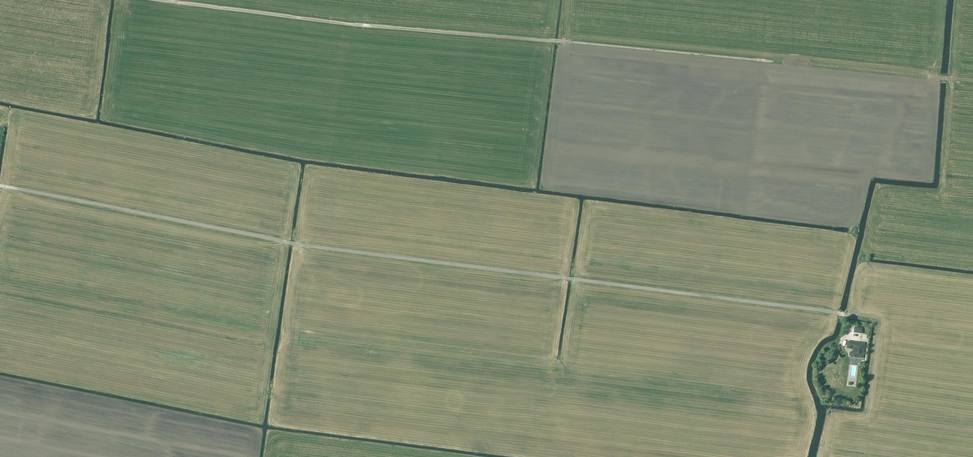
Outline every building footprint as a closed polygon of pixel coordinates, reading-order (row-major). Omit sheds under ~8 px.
[(853,349),(853,353),(852,353),(850,354),(850,355),(851,357),(862,358),(862,356),(863,356),(864,355),(864,354),(863,353),(864,344),(848,342),(847,348),(853,349)]
